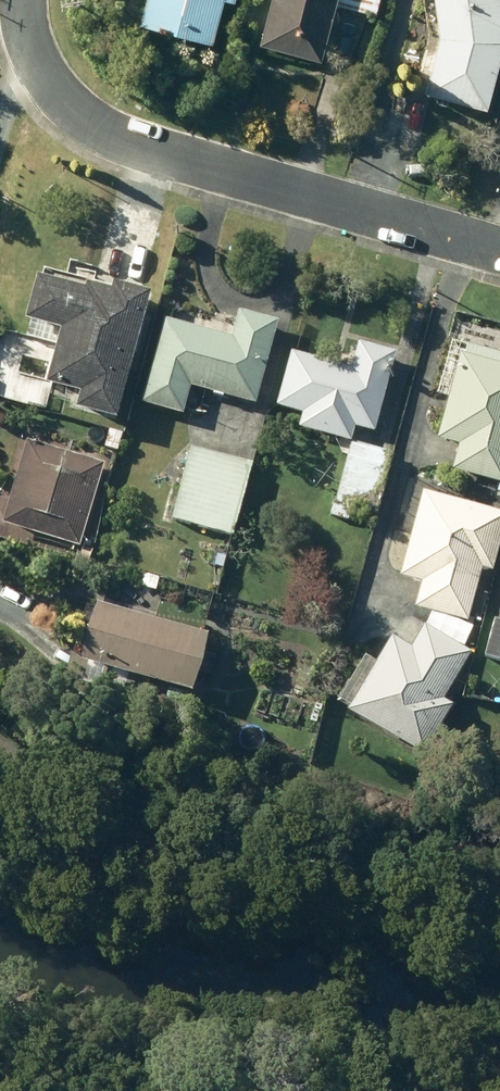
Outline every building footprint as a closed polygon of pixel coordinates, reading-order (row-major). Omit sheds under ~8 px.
[(137,26),(209,46),(221,1),(231,4),(233,0),(144,0),(137,26)] [(256,47),(317,63),(332,6),(373,17),(378,0),(268,0),(256,47)] [(438,38),(422,96),(483,112),(499,49),(499,33),(495,0),(432,0),(438,38)] [(56,324),(42,379),(74,388),(70,403),(111,414),(145,287),(107,276),(104,286),(79,279),(78,282),(32,270),(20,314),(56,324)] [(162,315),(138,400),(179,412),(188,383),(252,401),(277,315),(238,304),(229,335),(162,315)] [(298,410),(295,424),(348,438),(352,423),(371,429),(392,349),(355,339),(348,364),(288,348),(274,403),(298,410)] [(499,353),(499,351),(464,343),(462,352),(457,351),(437,436),(457,442),(451,469),(498,480),(496,489),(499,491),(499,362),(498,362),(499,353)] [(108,427),(103,445),(117,449),(122,431),(108,427)] [(102,460),(25,438),(0,520),(77,543),(102,460)] [(349,440),(330,514),(347,518),(351,504),(375,511),(391,452),(349,440)] [(189,444),(168,518),(229,535),(249,461),(189,444)] [(420,579),(413,605),(466,619),(480,565),(489,568),(499,525),(499,510),(421,489),(398,574),(420,579)] [(211,542),(206,562),(220,566),(226,547),(211,542)] [(170,681),(161,712),(196,722),(200,705),(184,701),(203,631),(95,602),(87,631),(72,627),(67,647),(78,650),(71,677),(130,693),(136,671),(170,681)] [(499,660),(499,619),(491,617),(482,655),(499,660)] [(439,696),(468,651),(423,622),(409,645),(390,634),(344,707),(417,753),(449,702),(439,696)]
